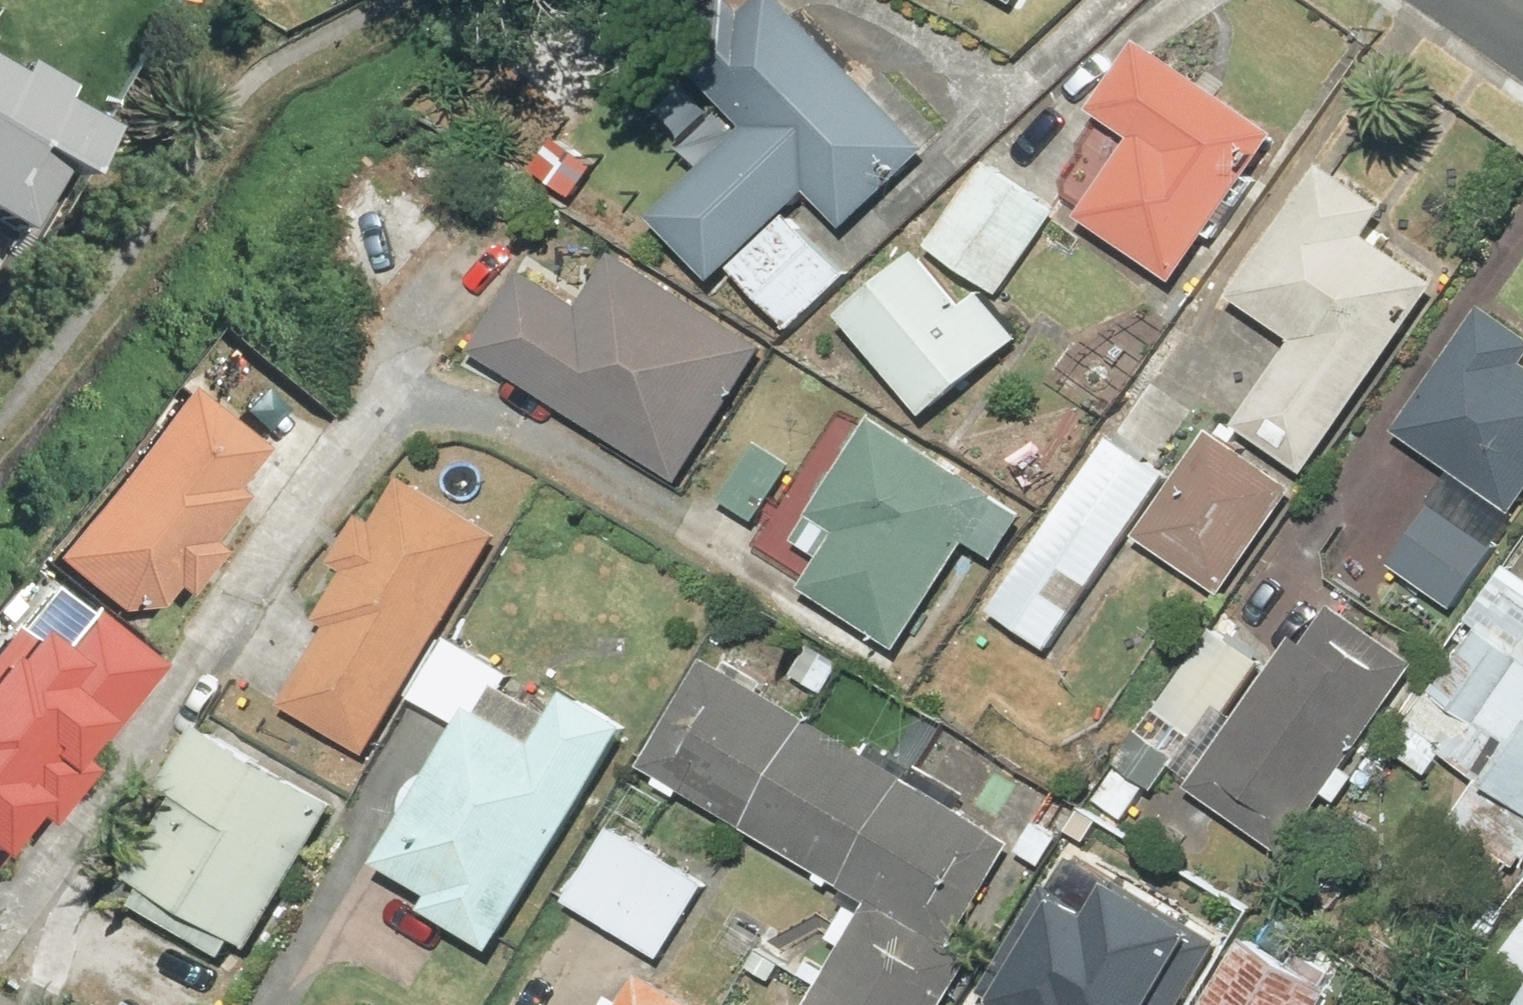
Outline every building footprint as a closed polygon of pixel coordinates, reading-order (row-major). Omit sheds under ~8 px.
[(806,221),(827,200),(856,230),(942,147),(798,0),(724,0),(682,41),(760,121),(667,212),(793,342),(860,276),(806,221)] [(1283,139),(1147,50),(1104,114),(1148,143),(1097,221),(1189,282),(1283,139)] [(62,168),(75,175),(106,122),(62,97),(73,78),(32,54),(21,73),(0,60),(0,276),(62,168)] [(433,213),(351,148),(276,243),(357,308),(433,213)] [(1315,471),(1448,279),(1384,234),(1410,197),(1348,154),(1246,300),(1304,340),(1246,423),(1315,471)] [(996,299),(1080,231),(1021,158),(927,235),(940,251),(857,318),(941,421),(1033,346),(996,299)] [(536,280),(484,362),(687,491),(779,346),(623,248),(584,310),(536,280)] [(1497,301),(1403,432),(1522,518),(1522,320),(1497,301)] [(183,389),(42,562),(121,626),(155,585),(171,597),(228,528),(212,515),(263,453),(183,389)] [(1039,501),(840,393),(802,462),(764,441),(731,502),(770,523),(755,550),(816,582),(805,603),(908,659),(973,539),(1008,557),(1039,501)] [(1224,423),(1142,536),(1231,600),(1312,487),(1224,423)] [(1060,651),(1172,472),(1106,430),(994,610),(1060,651)] [(332,619),(273,707),(360,767),(509,548),(400,475),(311,605),(332,619)] [(1442,497),(1397,567),(1461,608),(1505,538),(1442,497)] [(48,596),(0,663),(0,855),(4,858),(37,811),(51,821),(87,770),(71,759),(94,728),(112,741),(159,676),(48,596)] [(1419,665),(1323,601),(1246,716),(1226,703),(1176,778),(1292,855),(1419,665)] [(1516,654),(1468,620),(1376,752),(1426,787),(1453,749),(1490,775),(1463,813),(1522,856),(1522,644),(1516,654)] [(471,727),(391,861),(444,893),(436,907),(505,948),(640,724),(581,688),(569,708),(453,638),(419,695),(471,727)] [(705,659),(647,765),(961,939),(1019,834),(705,659)] [(262,943),(346,801),(217,724),(133,867),(262,943)] [(612,830),(571,897),(668,956),(709,889),(612,830)] [(1229,944),(1126,879),(1104,913),(1059,885),(991,993),(1011,1004),(1190,1004),(1229,944)] [(987,969),(874,899),(808,1004),(965,1004),(987,969)] [(1501,954),(1522,971),(1522,924),(1501,954)] [(1338,987),(1244,934),(1204,1004),(1328,1004),(1338,987)] [(663,976),(645,1004),(710,1004),(663,976)]
